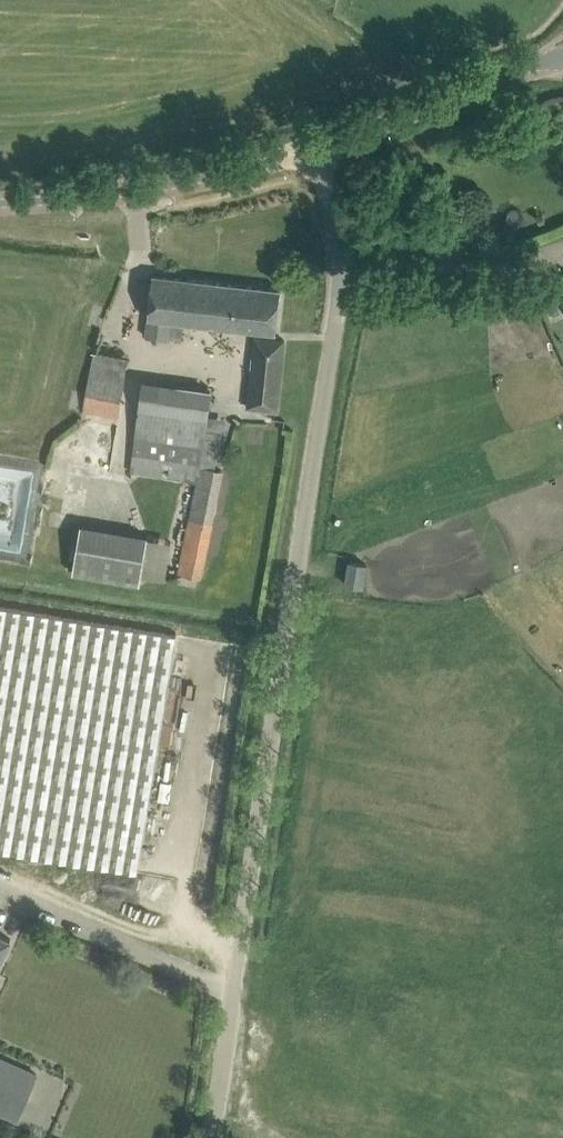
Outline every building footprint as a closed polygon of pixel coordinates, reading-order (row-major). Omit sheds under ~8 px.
[(145,337),(169,340),(169,337),(181,339),(183,322),(276,332),(281,289),(152,274),(150,297),(147,317),(145,337)] [(247,407),(277,410),(284,340),(255,337),(247,407)] [(83,411),(117,418),(128,360),(94,354),(83,411)] [(188,525),(178,573),(200,577),(222,470),(215,469),(223,430),(206,426),(213,392),(192,387),(144,380),(130,471),(186,480),(196,482),(188,525)] [(72,573),(139,584),(147,535),(80,524),(72,573)] [(345,584),(363,586),(366,564),(349,562),(345,584)] [(137,872),(176,634),(0,606),(0,850),(137,872)] [(11,938),(0,933),(0,961),(11,938)] [(0,1058),(0,1111),(17,1119),(36,1074),(0,1058)]
